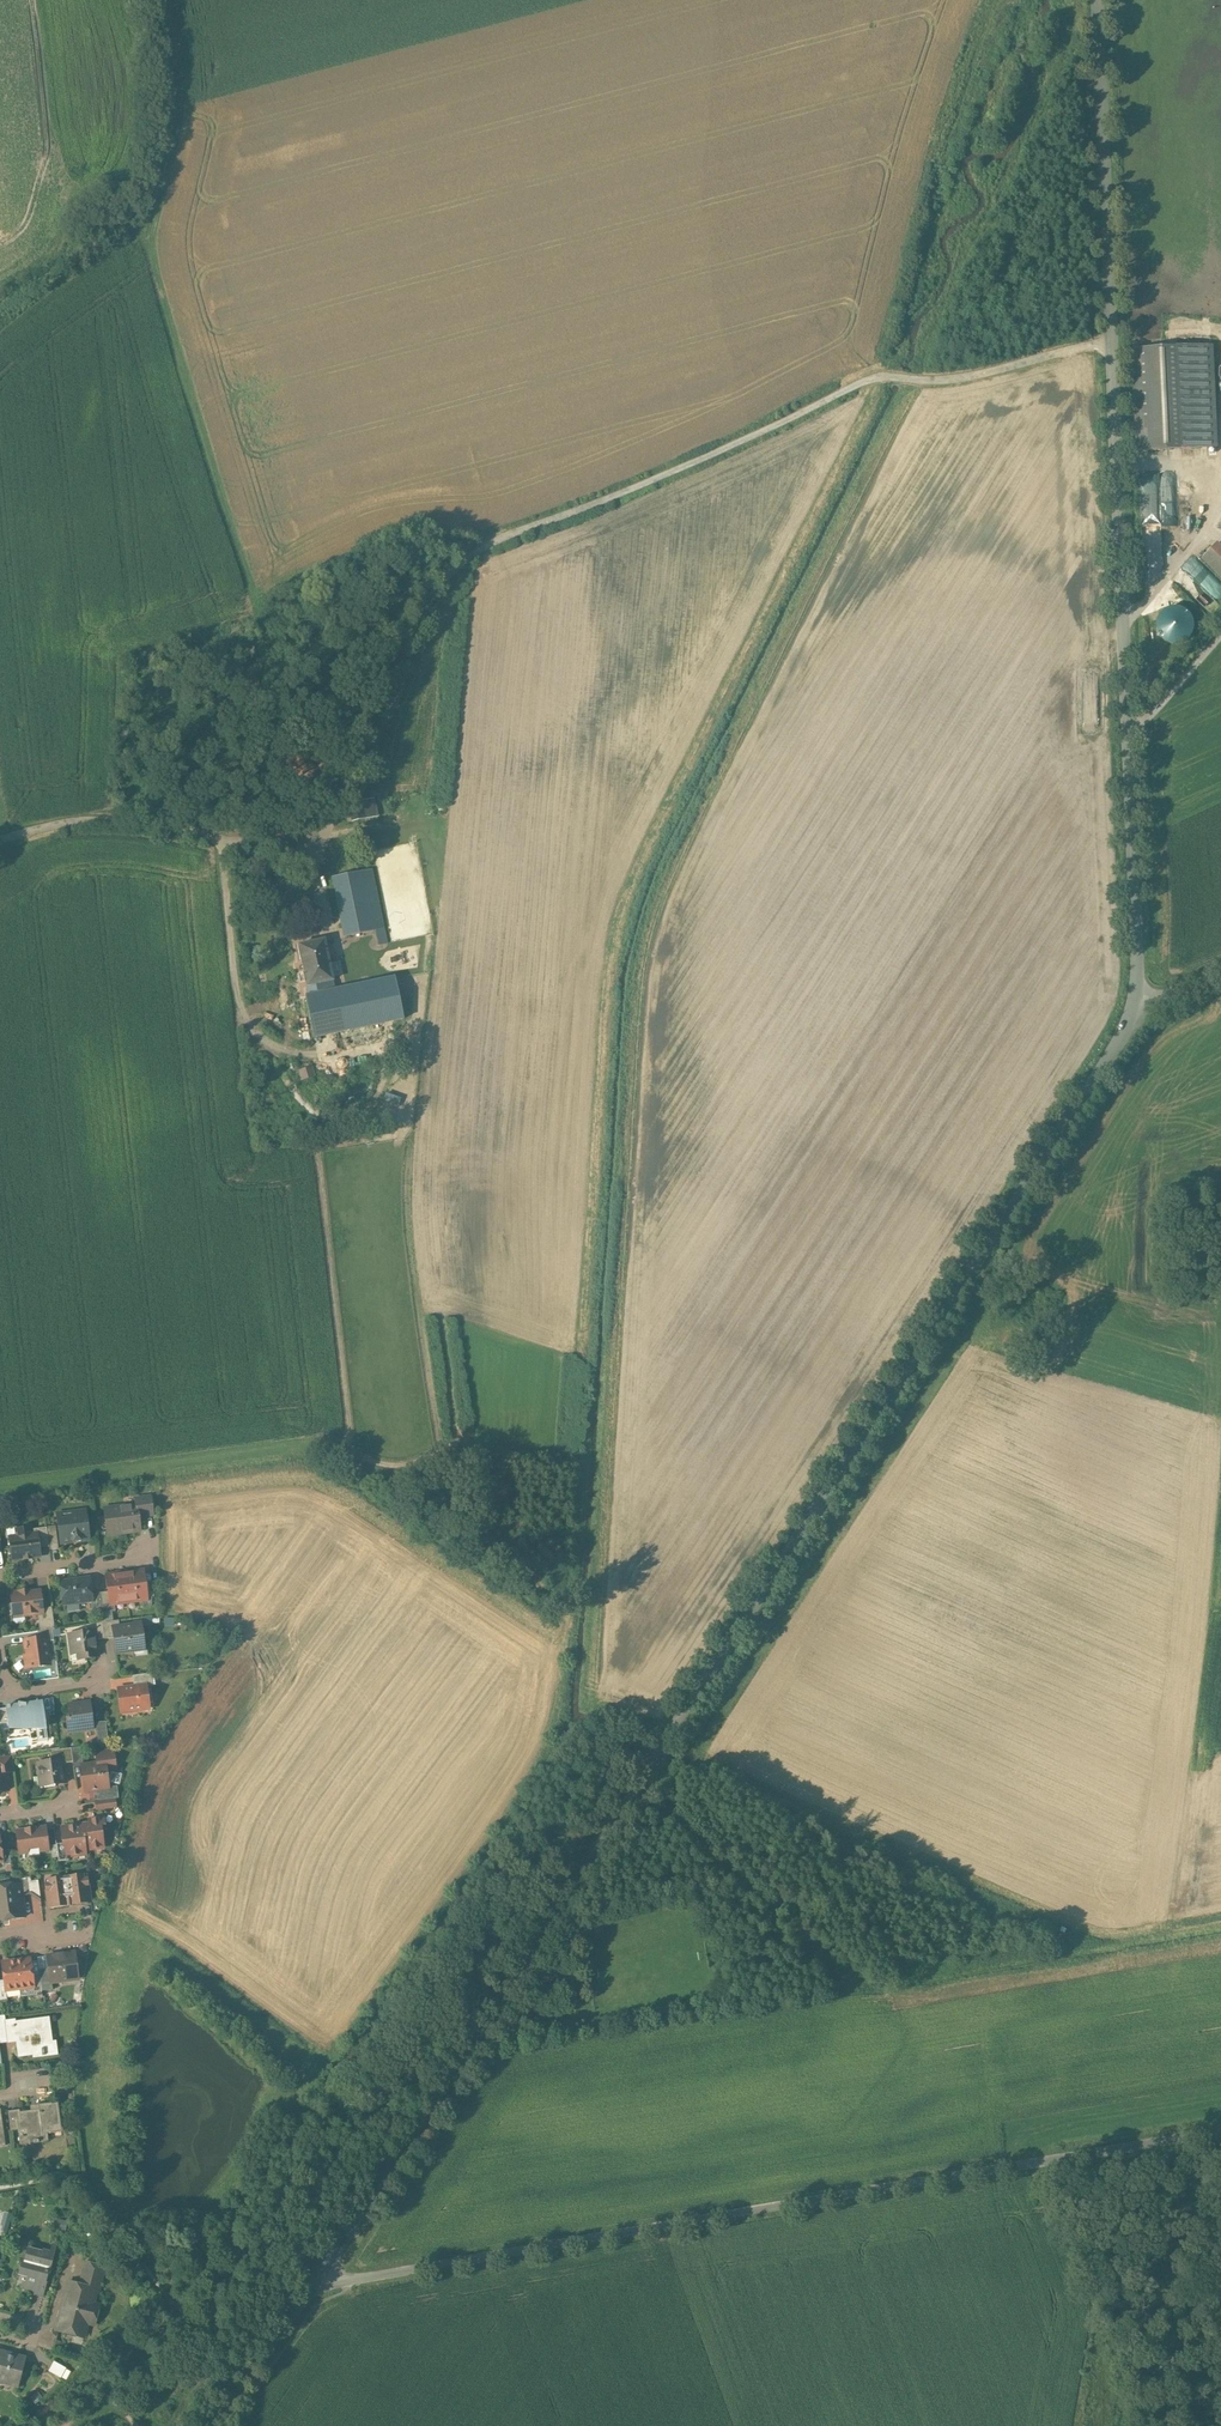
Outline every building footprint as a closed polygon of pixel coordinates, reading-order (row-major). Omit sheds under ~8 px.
[(1211,345),(1177,347),(1182,449),(1216,447),(1211,345)] [(1177,347),(1133,349),(1138,451),(1182,449),(1177,347)] [(1147,575),(1164,575),(1163,525),(1154,525),(1154,517),(1145,517),(1147,575)] [(1218,541),(1202,557),(1220,576),(1220,544),(1218,541)] [(1219,599),(1220,597),(1220,583),(1195,559),(1186,569),(1219,599)] [(303,749),(287,759),(297,776),(313,765),(303,749)] [(372,801),(355,804),(359,822),(375,819),(372,801)] [(366,869),(331,875),(341,933),(377,925),(366,869)] [(324,940),(299,946),(307,986),(308,986),(332,981),(324,940)] [(388,979),(334,990),(332,981),(308,986),(310,996),(305,996),(314,1038),(403,1019),(395,978),(388,979)] [(151,1495),(135,1498),(136,1504),(138,1516),(151,1514),(151,1495)] [(136,1504),(106,1509),(109,1534),(127,1531),(127,1532),(140,1531),(138,1516),(136,1504)] [(85,1511),(72,1513),(73,1518),(58,1520),(60,1542),(73,1541),(81,1541),(81,1540),(89,1539),(85,1511)] [(46,1527),(29,1530),(30,1535),(37,1534),(38,1548),(49,1547),(47,1533),(46,1527)] [(15,1547),(11,1548),(12,1557),(15,1559),(39,1556),(38,1548),(37,1534),(30,1535),(29,1530),(29,1528),(17,1530),(18,1537),(14,1538),(15,1547)] [(56,1531),(47,1533),(49,1547),(49,1549),(58,1548),(56,1531)] [(143,1571),(124,1574),(128,1601),(143,1599),(147,1599),(147,1598),(143,1571)] [(124,1574),(107,1576),(109,1592),(110,1604),(114,1603),(128,1601),(124,1574)] [(89,1579),(61,1582),(64,1604),(91,1601),(92,1601),(91,1594),(89,1579)] [(28,1590),(11,1593),(12,1603),(9,1604),(11,1615),(24,1613),(24,1616),(37,1614),(43,1613),(42,1608),(41,1601),(37,1601),(36,1592),(29,1593),(28,1590)] [(109,1592),(101,1593),(104,1613),(115,1611),(114,1603),(110,1604),(109,1592)] [(104,1613),(101,1593),(91,1594),(92,1601),(91,1601),(93,1615),(104,1613)] [(152,1597),(147,1598),(147,1599),(143,1599),(144,1607),(152,1606),(152,1597)] [(51,1607),(42,1608),(43,1613),(37,1614),(39,1631),(52,1629),(54,1629),(51,1607)] [(119,1621),(102,1623),(104,1639),(114,1638),(112,1629),(119,1628),(119,1621)] [(102,1623),(86,1625),(87,1632),(95,1631),(96,1640),(104,1639),(102,1623)] [(119,1628),(112,1629),(114,1638),(116,1653),(134,1650),(133,1649),(144,1647),(141,1625),(119,1628)] [(39,1631),(37,1631),(38,1639),(46,1638),(46,1642),(54,1641),(52,1629),(39,1631)] [(87,1632),(68,1634),(71,1655),(78,1654),(79,1659),(97,1657),(95,1640),(96,1640),(95,1631),(87,1632)] [(34,1642),(24,1643),(25,1650),(26,1650),(27,1655),(23,1655),(25,1668),(41,1666),(41,1663),(49,1662),(46,1642),(46,1638),(38,1639),(33,1639),(34,1642)] [(151,1673),(132,1676),(133,1687),(146,1686),(153,1686),(151,1673)] [(133,1687),(118,1690),(121,1712),(149,1708),(146,1686),(133,1687)] [(26,1704),(18,1703),(18,1706),(6,1708),(8,1723),(8,1726),(46,1726),(43,1703),(26,1705),(26,1704)] [(89,1703),(77,1704),(75,1708),(68,1708),(70,1717),(67,1718),(68,1732),(82,1730),(82,1726),(92,1725),(89,1703)] [(105,1722),(96,1723),(99,1744),(108,1743),(105,1722)] [(71,1748),(50,1751),(51,1761),(62,1759),(62,1764),(73,1762),(71,1748)] [(112,1750),(96,1752),(98,1763),(82,1765),(85,1788),(96,1786),(96,1789),(108,1787),(106,1769),(115,1768),(112,1750)] [(0,1758),(0,1769),(5,1768),(6,1773),(14,1771),(11,1756),(0,1758)] [(51,1761),(37,1763),(41,1786),(44,1786),(44,1788),(55,1786),(55,1784),(66,1783),(64,1769),(63,1768),(62,1764),(62,1759),(51,1761)] [(8,1791),(6,1773),(5,1768),(0,1769),(0,1792),(8,1791)] [(108,1787),(96,1789),(98,1801),(116,1799),(119,1798),(117,1786),(108,1787)] [(98,1801),(95,1802),(96,1811),(117,1808),(116,1799),(98,1801)] [(89,1824),(82,1825),(86,1854),(86,1853),(86,1850),(99,1848),(98,1839),(102,1838),(101,1829),(105,1828),(103,1818),(89,1820),(89,1824)] [(82,1825),(61,1828),(63,1843),(64,1846),(65,1846),(67,1856),(68,1856),(86,1854),(82,1825)] [(45,1827),(34,1829),(34,1828),(26,1830),(16,1831),(19,1853),(28,1852),(29,1857),(40,1856),(39,1851),(48,1849),(48,1846),(46,1830),(45,1827)] [(54,1828),(46,1830),(48,1846),(56,1845),(56,1844),(54,1828)] [(63,1843),(56,1844),(56,1845),(58,1861),(68,1860),(68,1856),(67,1856),(65,1846),(64,1846),(63,1843)] [(8,1850),(1,1851),(3,1862),(2,1862),(3,1865),(10,1864),(8,1850)] [(37,1874),(28,1876),(30,1894),(38,1900),(38,1903),(35,1909),(36,1921),(43,1921),(37,1874)] [(28,1876),(17,1877),(18,1884),(20,1884),(22,1895),(30,1894),(28,1876)] [(82,1876),(49,1880),(50,1884),(46,1885),(48,1903),(50,1902),(51,1907),(66,1905),(67,1905),(72,1904),(72,1905),(73,1904),(88,1902),(87,1897),(89,1897),(87,1879),(83,1880),(82,1876)] [(0,1887),(0,1920),(25,1917),(22,1895),(20,1884),(18,1884),(0,1887)] [(74,1953),(47,1956),(49,1968),(51,1982),(64,1981),(66,1975),(77,1974),(74,1953)] [(30,1960),(24,1961),(23,1959),(16,1960),(19,1989),(33,1987),(34,1987),(32,1976),(30,1960)] [(8,1963),(2,1963),(4,1980),(5,1991),(6,1991),(19,1989),(16,1960),(8,1961),(8,1963)] [(49,1968),(39,1970),(39,1975),(41,1991),(52,1990),(51,1982),(49,1968)] [(39,1975),(32,1976),(34,1987),(33,1987),(34,1997),(42,1996),(41,1991),(39,1975)] [(0,2016),(0,2044),(8,2043),(8,2042),(6,2022),(5,2015),(0,2016)] [(39,2020),(14,2023),(14,2021),(6,2022),(8,2042),(17,2040),(18,2045),(16,2045),(16,2046),(18,2046),(19,2056),(33,2054),(32,2051),(41,2050),(42,2056),(45,2056),(45,2055),(56,2054),(54,2042),(51,2043),(49,2031),(41,2032),(39,2020)] [(39,2110),(20,2112),(19,2110),(8,2111),(11,2130),(18,2130),(18,2131),(27,2130),(27,2136),(33,2136),(34,2143),(39,2143),(38,2142),(48,2141),(47,2134),(62,2132),(58,2102),(38,2105),(39,2110)] [(1,2213),(0,2216),(0,2238),(5,2239),(11,2216),(1,2213)] [(42,2253),(28,2249),(24,2261),(22,2261),(19,2274),(28,2276),(26,2283),(31,2285),(29,2292),(43,2296),(46,2283),(45,2282),(49,2269),(50,2269),(54,2254),(43,2251),(42,2253)] [(79,2286),(69,2283),(56,2329),(83,2337),(89,2317),(93,2318),(96,2305),(92,2304),(96,2291),(98,2292),(105,2268),(86,2262),(79,2286)] [(0,2352),(0,2381),(17,2386),(25,2358),(0,2352)] [(50,2370),(62,2377),(68,2366),(55,2360),(50,2370)] [(71,2381),(76,2371),(68,2367),(63,2377),(71,2381)]
